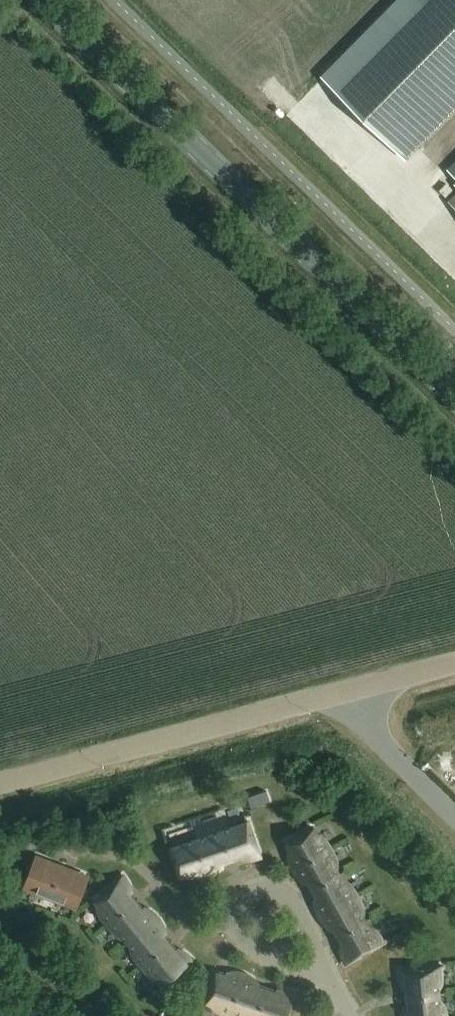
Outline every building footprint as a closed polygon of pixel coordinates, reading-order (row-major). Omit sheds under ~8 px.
[(333,65),(350,82),(341,90),(389,138),(398,129),(418,149),(454,111),(454,0),(397,0),(333,65)] [(447,170),(454,178),(454,162),(447,170)] [(252,808),(270,802),(267,792),(266,791),(264,792),(248,797),(252,808)] [(194,872),(195,876),(199,876),(202,876),(206,875),(209,874),(212,873),(215,871),(218,870),(221,867),(219,863),(231,859),(233,863),(234,862),(233,858),(244,854),(246,859),(250,859),(255,858),(260,857),(246,814),(244,815),(247,822),(223,830),(220,823),(219,823),(222,830),(198,839),(195,832),(194,832),(196,839),(171,848),(181,876),(194,872)] [(326,925),(328,927),(333,925),(339,936),(335,938),(336,939),(339,937),(345,948),(341,950),(342,955),(343,959),(345,963),(346,964),(385,942),(384,941),(378,945),(366,923),(372,919),(371,918),(365,921),(353,899),(359,896),(359,894),(352,898),(340,876),(346,872),(346,871),(339,875),(327,852),(333,849),(333,848),(326,851),(313,828),(287,842),(294,854),(290,857),(290,860),(291,864),(292,867),(294,870),(296,873),(298,876),(300,878),(303,881),(307,878),(313,889),(309,891),(310,892),(314,890),(320,901),(315,904),(316,907),(317,910),(318,913),(320,917),(321,920),(324,922),(326,925)] [(26,886),(77,906),(88,879),(37,859),(26,886)] [(185,954),(181,952),(178,955),(170,945),(173,943),(172,942),(169,944),(161,935),(165,932),(164,928),(162,925),(160,922),(158,920),(156,917),(153,915),(151,912),(148,910),(144,914),(136,904),(139,901),(139,900),(135,903),(127,893),(131,890),(129,886),(127,882),(125,878),(124,877),(95,901),(112,922),(106,926),(107,927),(113,923),(146,963),(140,968),(141,969),(146,964),(163,985),(192,961),(192,960),(188,957),(185,954)] [(71,945),(84,913),(28,891),(21,909),(44,918),(38,932),(71,945)] [(220,967),(219,967),(204,1009),(205,1010),(208,1003),(232,1011),(230,1015),(231,1015),(233,1011),(246,1015),(288,1015),(293,1001),(280,996),(282,991),(279,989),(276,987),(273,986),(270,985),(266,984),(263,983),(259,983),(256,983),(254,987),(243,983),(244,979),(243,979),(241,983),(230,979),(231,974),(228,971),(224,969),(220,967)] [(440,996),(447,996),(447,994),(439,995),(437,970),(444,969),(444,968),(407,971),(408,985),(403,986),(403,989),(402,993),(402,996),(402,1000),(403,1003),(404,1006),(405,1010),(406,1013),(411,1012),(411,1015),(442,1015),(440,996)]
